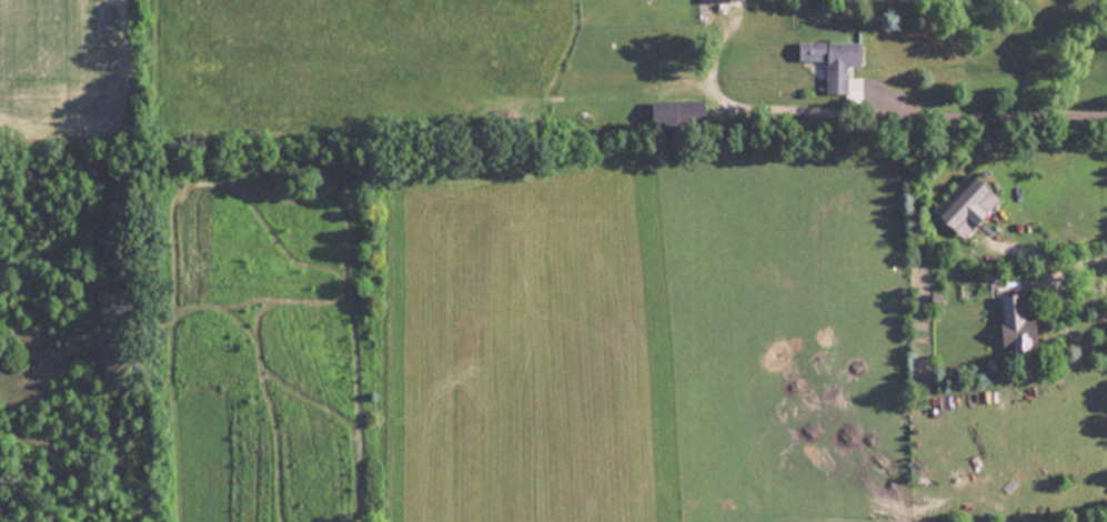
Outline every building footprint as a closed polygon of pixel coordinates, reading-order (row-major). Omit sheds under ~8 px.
[(827,60),(827,92),(848,92),(848,66),(862,66),(862,42),(798,41),(798,60),(827,60)] [(651,100),(651,126),(700,126),(700,100),(651,100)] [(964,238),(1003,200),(975,172),(937,211),(964,238)] [(1039,349),(1037,320),(1025,320),(1024,293),(1002,295),(1004,350),(1039,349)]
